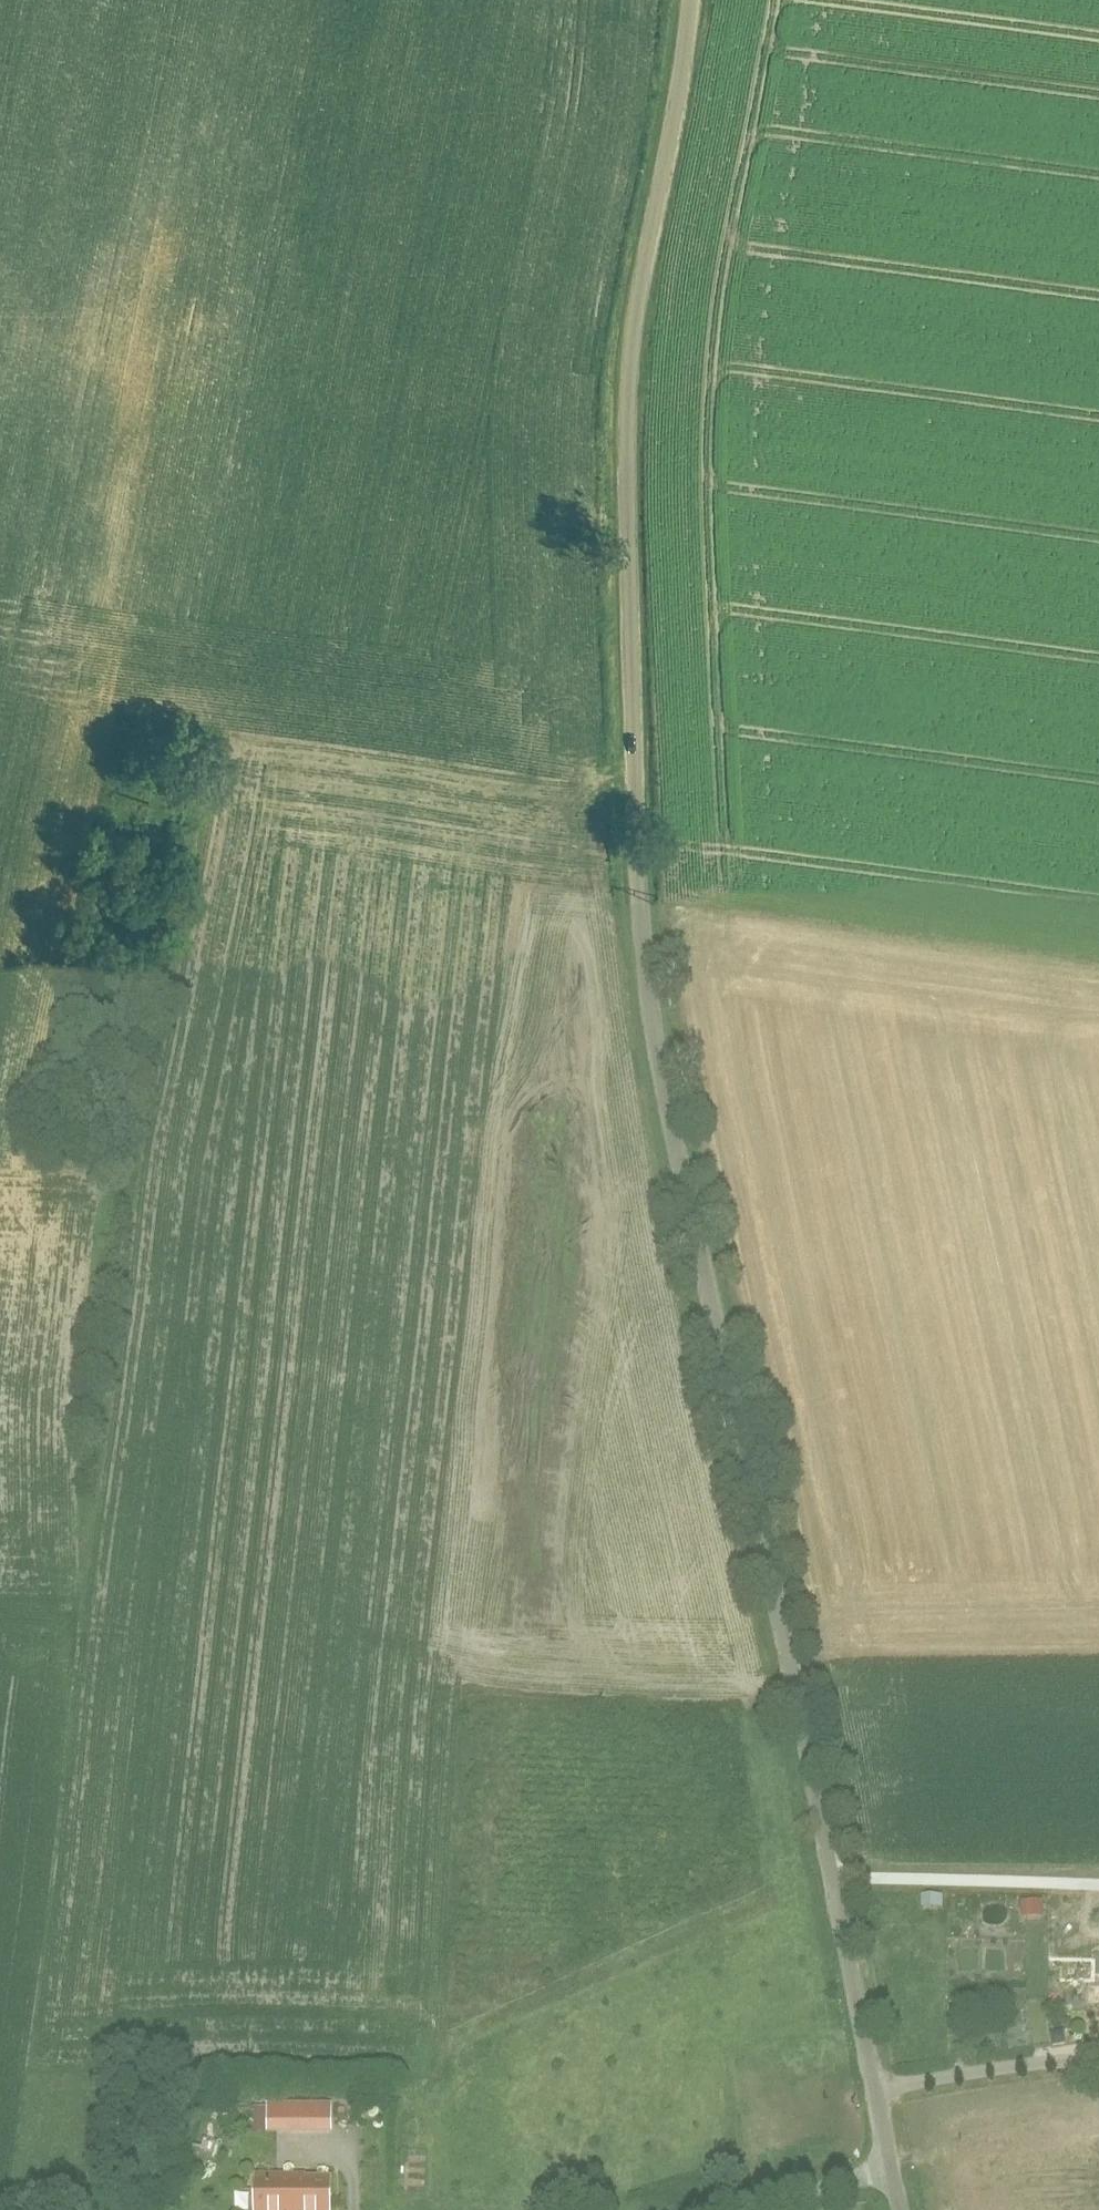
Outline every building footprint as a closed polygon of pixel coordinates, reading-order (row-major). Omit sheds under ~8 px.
[(1039,1903),(1020,1902),(1019,1918),(1038,1919),(1039,1903)] [(330,2101),(267,2100),(267,2128),(330,2129),(330,2101)] [(257,2174),(257,2209),(331,2209),(331,2175),(257,2174)]
